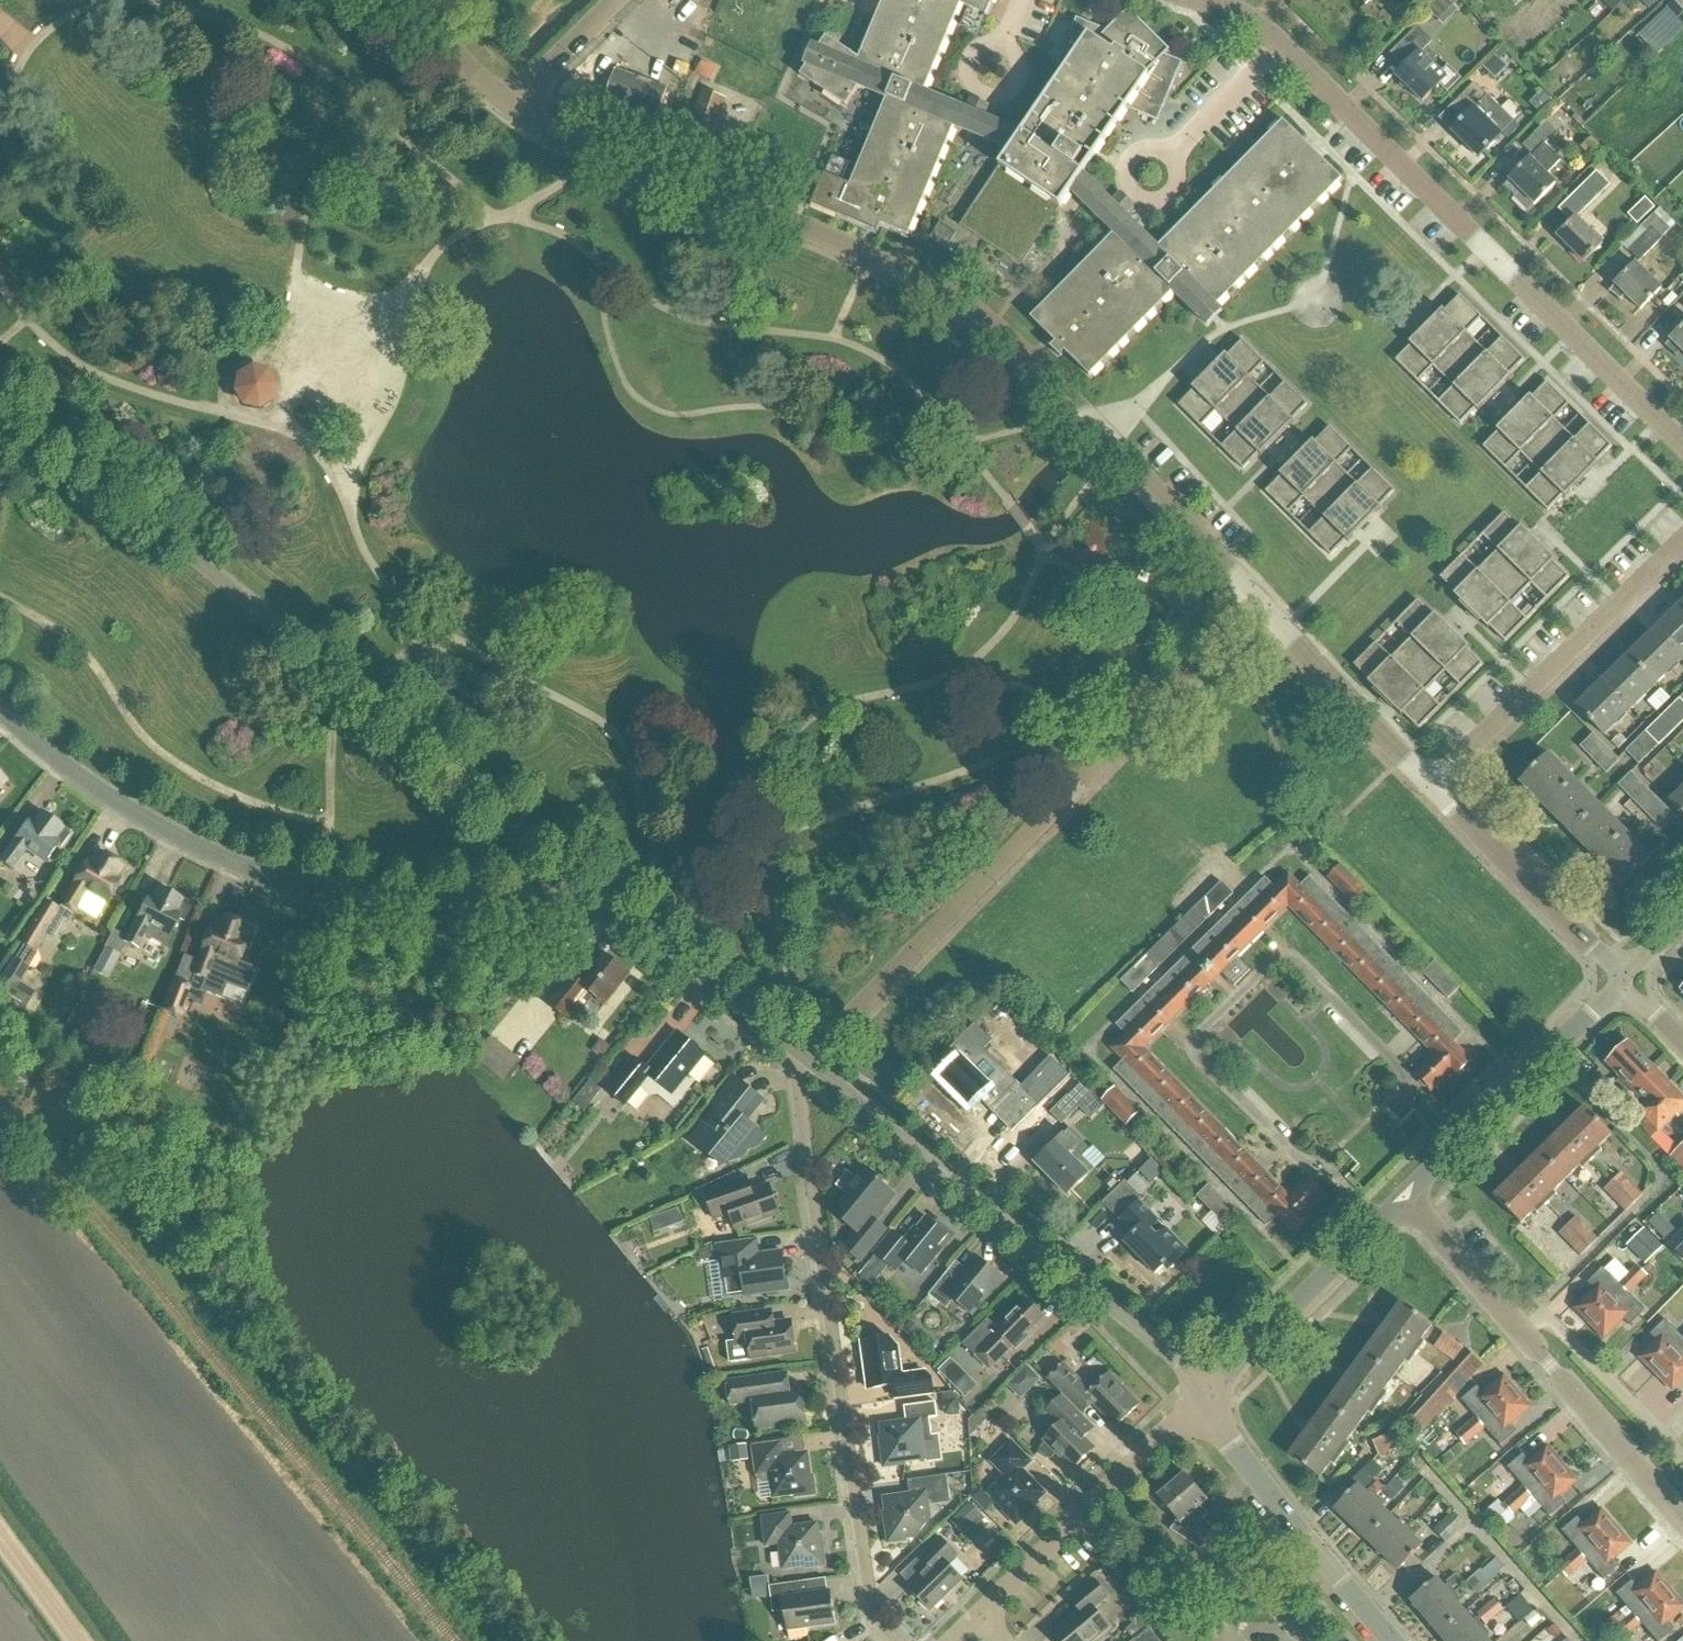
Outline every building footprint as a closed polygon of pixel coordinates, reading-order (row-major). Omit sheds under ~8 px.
[(860,60),(827,38),(819,49),(813,47),(806,65),(808,66),(801,77),(847,107),(860,87),(888,99),(852,185),(826,175),(813,205),(879,232),(881,226),(909,237),(955,127),(1011,151),(1000,168),(1006,172),(979,212),(1028,245),(1055,204),(1061,208),(1072,191),(1115,234),(1031,319),(1056,343),(1051,349),(1060,358),(1065,353),(1090,377),(1174,292),(1208,326),(1222,312),(1217,307),(1343,180),(1284,122),(1158,249),(1124,215),(1133,206),(1122,195),(1113,204),(1083,175),(1127,109),(1158,122),(1182,63),(1166,56),(1171,51),(1129,10),(1108,32),(1077,19),(1058,64),(1067,67),(1022,134),(983,118),(988,106),(974,100),(969,112),(925,93),(961,6),(987,17),(994,0),(885,0),(860,60)] [(1454,6),(1447,0),(1433,0),(1425,8),(1439,22),(1454,6)] [(1614,12),(1626,0),(1602,0),(1614,12)] [(1660,0),(1640,0),(1650,10),(1660,0)] [(1667,9),(1682,26),(1682,0),(1676,0),(1667,9)] [(1682,32),(1682,26),(1667,9),(1644,30),(1663,50),(1682,32)] [(1433,43),(1418,29),(1392,55),(1405,69),(1396,77),(1423,104),(1440,86),(1448,94),(1462,80),(1449,67),(1441,75),(1421,54),(1433,43)] [(1496,59),(1483,70),(1495,83),(1508,71),(1496,59)] [(668,90),(616,71),(606,98),(658,118),(668,90)] [(1479,159),(1515,123),(1488,96),(1487,97),(1474,85),(1453,105),(1466,118),(1452,132),(1479,159)] [(712,137),(725,100),(705,92),(691,130),(712,137)] [(1546,146),(1564,128),(1547,110),(1536,121),(1543,128),(1525,147),(1534,157),(1531,160),(1531,159),(1504,187),(1512,194),(1515,198),(1529,212),(1535,206),(1556,185),(1547,176),(1562,161),(1546,146)] [(1585,263),(1603,245),(1578,219),(1610,186),(1597,173),(1559,210),(1572,223),(1558,237),(1585,263)] [(1649,219),(1657,211),(1647,201),(1639,208),(1649,219)] [(1669,233),(1671,231),(1676,225),(1660,210),(1655,215),(1653,217),(1642,228),(1624,246),(1630,252),(1640,262),(1669,233)] [(935,237),(952,247),(962,230),(944,220),(935,237)] [(1641,311),(1662,290),(1636,264),(1609,292),(1617,298),(1621,303),(1627,297),(1641,311)] [(1510,376),(1525,361),(1502,338),(1487,354),(1467,334),(1482,319),(1460,297),(1445,312),(1443,310),(1409,345),(1411,346),(1396,362),(1418,384),(1434,368),(1454,388),(1438,404),(1461,426),(1476,410),(1478,412),(1511,378),(1510,376)] [(1665,347),(1673,354),(1676,358),(1682,352),(1682,353),(1682,329),(1665,347)] [(1292,421),(1308,405),(1285,383),(1270,399),(1250,379),(1265,363),(1243,341),(1228,357),(1226,355),(1192,389),(1194,391),(1179,406),(1201,429),(1216,413),(1236,433),(1221,448),(1244,470),(1259,455),(1261,457),(1294,423),(1292,421)] [(267,360),(234,385),(251,408),(260,401),(266,409),(290,390),(267,360)] [(1597,463),(1612,447),(1590,425),(1575,440),(1555,421),(1570,405),(1547,383),(1532,398),(1530,397),(1497,431),(1498,432),(1483,448),(1506,470),(1521,455),(1541,475),(1526,490),(1548,512),(1563,497),(1565,498),(1599,464),(1597,463)] [(1380,507),(1395,492),(1373,470),(1358,485),(1338,465),(1353,450),(1330,428),(1315,443),(1313,441),(1280,476),(1281,477),(1266,493),(1289,515),(1304,499),(1324,519),(1309,535),(1331,557),(1346,541),(1348,543),(1382,509),(1380,507)] [(1547,601),(1570,578),(1554,563),(1556,561),(1522,527),(1520,529),(1505,514),(1482,536),(1498,551),(1478,572),(1463,556),(1440,579),(1456,594),(1454,596),(1488,629),(1490,628),(1505,643),(1528,621),(1512,605),(1532,585),(1547,601)] [(1461,688),(1483,665),(1468,650),(1469,648),(1435,615),(1434,616),(1418,601),(1396,624),(1411,639),(1392,659),(1376,644),(1354,666),(1370,681),(1368,683),(1402,717),(1404,715),(1419,730),(1441,708),(1426,693),(1446,673),(1461,688)] [(1682,660),(1682,608),(1680,605),(1654,631),(1628,657),(1657,686),(1682,660)] [(1605,737),(1657,686),(1628,657),(1577,708),(1605,737)] [(1679,701),(1673,708),(1682,718),(1682,705),(1679,701)] [(1673,708),(1666,714),(1679,727),(1682,724),(1682,718),(1673,708)] [(1679,727),(1666,714),(1660,721),(1673,734),(1679,727)] [(1673,734),(1660,721),(1653,727),(1666,740),(1673,734)] [(1666,740),(1653,727),(1647,734),(1659,747),(1666,740)] [(1659,747),(1647,734),(1640,740),(1653,753),(1659,747)] [(1619,750),(1627,742),(1620,735),(1612,743),(1619,750)] [(1587,756),(1600,743),(1593,736),(1580,749),(1587,756)] [(1653,753),(1640,740),(1633,747),(1646,760),(1653,753)] [(1594,763),(1607,750),(1600,743),(1587,756),(1594,763)] [(1646,760),(1633,747),(1627,753),(1640,766),(1646,760)] [(1600,769),(1613,756),(1607,750),(1594,763),(1600,769)] [(1548,755),(1532,770),(1520,782),(1519,783),(1540,805),(1553,793),(1560,800),(1548,813),(1570,835),(1599,807),(1548,755)] [(1607,776),(1620,763),(1613,756),(1600,769),(1607,776)] [(1532,770),(1523,761),(1511,772),(1520,782),(1532,770)] [(1632,774),(1625,781),(1632,788),(1639,781),(1632,774)] [(1632,788),(1625,781),(1618,788),(1625,795),(1632,788)] [(1638,794),(1645,788),(1639,781),(1632,788),(1638,794)] [(1631,801),(1638,794),(1632,788),(1625,795),(1631,801)] [(1638,808),(1651,794),(1645,788),(1638,794),(1631,801),(1638,808)] [(1670,804),(1682,817),(1682,792),(1670,804)] [(1644,815),(1651,808),(1659,802),(1651,794),(1638,808),(1644,815)] [(1658,814),(1664,808),(1659,802),(1651,808),(1658,814)] [(1651,859),(1599,807),(1570,835),(1622,887),(1624,885),(1636,874),(1651,859)] [(1657,828),(1664,821),(1658,814),(1651,808),(1644,815),(1657,828)] [(1671,814),(1664,808),(1658,814),(1664,821),(1671,814)] [(69,839),(69,835),(42,813),(32,825),(27,822),(13,840),(14,840),(0,859),(0,863),(11,871),(27,850),(45,863),(59,846),(62,848),(69,839)] [(113,880),(121,867),(99,853),(91,866),(85,863),(74,882),(75,883),(60,906),(73,914),(88,891),(107,903),(118,883),(113,880)] [(1333,886),(1347,872),(1341,866),(1327,880),(1333,886)] [(1339,892),(1353,879),(1347,872),(1333,886),(1339,892)] [(1634,896),(1645,884),(1636,874),(1624,886),(1634,896)] [(1288,906),(1383,1003),(1398,989),(1388,978),(1398,968),(1310,877),(1300,887),(1289,876),(1275,889),(1265,879),(1115,1026),(1125,1036),(1112,1050),(1123,1061),(1113,1071),(1200,1160),(1212,1148),(1222,1159),(1236,1145),(1141,1050),(1288,906)] [(1345,898),(1359,885),(1353,879),(1339,892),(1345,898)] [(1221,884),(1215,891),(1226,903),(1233,896),(1221,884)] [(1351,905),(1365,892),(1359,885),(1345,898),(1351,905)] [(183,923),(192,906),(159,889),(152,902),(146,899),(135,920),(136,920),(124,944),(138,951),(144,939),(164,949),(179,921),(183,923)] [(1226,903),(1215,891),(1208,897),(1220,909),(1226,903)] [(1220,909),(1208,897),(1202,903),(1213,915),(1220,909)] [(34,952),(59,911),(44,902),(19,943),(34,952)] [(1213,915),(1202,903),(1196,909),(1207,921),(1213,915)] [(237,965),(244,943),(239,941),(244,926),(220,918),(215,932),(208,930),(200,951),(201,952),(192,976),(206,982),(215,957),(237,965)] [(110,981),(121,956),(106,948),(94,973),(110,981)] [(617,990),(629,976),(605,958),(591,975),(589,974),(581,985),(571,976),(548,1005),(574,1025),(594,999),(607,1008),(620,992),(617,990)] [(1146,958),(1140,964),(1151,976),(1158,970),(1146,958)] [(29,969),(12,959),(0,979),(0,995),(25,1010),(35,994),(19,984),(29,969)] [(1429,981),(1441,970),(1435,963),(1422,975),(1429,981)] [(1151,976),(1140,964),(1133,971),(1145,982),(1151,976)] [(1445,1016),(1398,968),(1388,978),(1398,989),(1383,1003),(1420,1041),(1445,1016)] [(1435,988),(1447,976),(1441,970),(1429,981),(1435,988)] [(1145,982),(1133,971),(1127,977),(1138,988),(1145,982)] [(1442,994),(1454,983),(1447,976),(1435,988),(1442,994)] [(1138,988),(1127,977),(1121,983),(1132,995),(1138,988)] [(181,1018),(192,989),(172,982),(161,1011),(181,1018)] [(1448,1000),(1460,989),(1454,983),(1442,994),(1448,1000)] [(1463,1034),(1445,1016),(1420,1041),(1436,1058),(1417,1078),(1419,1080),(1420,1084),(1424,1089),(1428,1089),(1431,1092),(1452,1072),(1456,1077),(1459,1074),(1463,1074),(1468,1069),(1467,1066),(1471,1063),(1453,1045),(1463,1034)] [(688,1078),(706,1056),(677,1033),(642,1076),(629,1066),(608,1092),(626,1107),(643,1087),(652,1095),(659,1094),(674,1106),(693,1082),(688,1078)] [(505,1084),(523,1063),(492,1037),(474,1058),(505,1084)] [(1613,1089),(1638,1114),(1669,1084),(1629,1044),(1607,1066),(1621,1080),(1613,1089)] [(965,1104),(969,1107),(998,1077),(973,1053),(967,1046),(952,1061),(956,1065),(942,1080),(957,1095),(954,1098),(963,1106),(965,1104)] [(151,1062),(145,1060),(142,1069),(149,1071),(151,1062)] [(1033,1098),(1049,1082),(1039,1072),(1023,1088),(1033,1098)] [(718,1119),(698,1147),(702,1150),(711,1149),(729,1164),(743,1159),(749,1151),(758,1148),(766,1138),(745,1120),(762,1100),(736,1078),(716,1105),(718,1119)] [(1682,1116),(1682,1099),(1669,1084),(1638,1114),(1659,1135),(1677,1117),(1679,1119),(1682,1116)] [(1107,1108),(1120,1096),(1113,1089),(1100,1102),(1107,1108)] [(1062,1127),(1082,1106),(1070,1093),(1049,1114),(1062,1127)] [(1114,1115),(1126,1102),(1120,1096),(1107,1108),(1114,1115)] [(1120,1121),(1133,1109),(1126,1102),(1114,1115),(1120,1121)] [(1126,1127),(1139,1115),(1133,1109),(1120,1121),(1126,1127)] [(1577,1139),(1573,1143),(1593,1163),(1603,1153),(1599,1149),(1612,1136),(1585,1109),(1566,1128),(1577,1139)] [(1089,1151),(1068,1130),(1034,1164),(1067,1197),(1094,1171),(1081,1158),(1089,1151)] [(1558,1136),(1540,1154),(1566,1181),(1579,1168),(1583,1172),(1593,1163),(1573,1143),(1569,1146),(1558,1136)] [(1273,1183),(1236,1145),(1222,1159),(1212,1148),(1200,1160),(1248,1208),(1273,1183)] [(1670,1160),(1682,1173),(1682,1146),(1670,1160)] [(1566,1181),(1540,1154),(1521,1173),(1531,1184),(1527,1187),(1547,1208),(1558,1197),(1554,1193),(1566,1181)] [(1152,1185),(1164,1173),(1152,1160),(1140,1172),(1152,1185)] [(862,1264),(886,1234),(873,1223),(895,1195),(882,1184),(883,1182),(866,1168),(857,1179),(849,1173),(837,1187),(846,1194),(845,1195),(848,1197),(843,1204),(843,1210),(851,1217),(845,1224),(856,1233),(843,1249),(862,1264)] [(1623,1173),(1613,1182),(1624,1194),(1634,1185),(1623,1173)] [(736,1231),(781,1215),(770,1185),(743,1195),(738,1181),(705,1192),(715,1221),(731,1215),(736,1231)] [(1154,1218),(1140,1204),(1143,1200),(1124,1181),(1101,1204),(1133,1236),(1124,1245),(1155,1276),(1164,1267),(1169,1272),(1188,1253),(1165,1230),(1161,1234),(1150,1222),(1154,1218)] [(1291,1201),(1273,1183),(1248,1208),(1267,1228),(1278,1218),(1295,1236),(1298,1232),(1301,1232),(1306,1227),(1306,1224),(1310,1221),(1305,1216),(1325,1196),(1322,1193),(1322,1189),(1317,1185),(1314,1184),(1311,1181),(1291,1201)] [(1521,1226),(1534,1212),(1538,1216),(1547,1208),(1527,1187),(1523,1191),(1513,1181),(1495,1198),(1521,1226)] [(1624,1194),(1613,1182),(1603,1192),(1614,1204),(1624,1194)] [(1646,1196),(1634,1185),(1624,1194),(1636,1206),(1646,1196)] [(1203,1205),(1215,1193),(1209,1186),(1196,1198),(1203,1205)] [(1209,1212),(1222,1200),(1215,1193),(1203,1205),(1209,1212)] [(1636,1206),(1624,1194),(1614,1204),(1626,1216),(1636,1206)] [(1215,1218),(1228,1206),(1222,1200),(1209,1212),(1215,1218)] [(1222,1225),(1234,1213),(1228,1206),(1215,1218),(1222,1225)] [(1578,1217),(1568,1226),(1580,1238),(1589,1229),(1578,1217)] [(877,1256),(860,1276),(873,1287),(890,1266),(897,1272),(905,1262),(922,1276),(943,1250),(939,1247),(948,1236),(927,1218),(910,1239),(908,1237),(904,1242),(893,1232),(875,1254),(877,1256)] [(1647,1232),(1638,1223),(1621,1239),(1630,1248),(1647,1232)] [(1580,1238),(1568,1226),(1558,1236),(1570,1247),(1580,1238)] [(1601,1241),(1589,1229),(1580,1238),(1591,1250),(1601,1241)] [(1670,1247),(1682,1260),(1682,1233),(1670,1247)] [(1591,1250),(1580,1238),(1570,1247),(1581,1259),(1591,1250)] [(767,1294),(769,1291),(783,1289),(787,1284),(783,1252),(754,1256),(752,1242),(714,1247),(716,1261),(724,1260),(729,1299),(767,1294)] [(972,1314),(1001,1278),(977,1259),(954,1287),(944,1278),(929,1296),(947,1310),(955,1300),(972,1314)] [(1638,1267),(1628,1276),(1638,1287),(1648,1278),(1638,1267)] [(1589,1325),(1623,1291),(1602,1269),(1588,1283),(1594,1291),(1576,1309),(1579,1312),(1578,1313),(1589,1325)] [(1638,1287),(1628,1276),(1618,1285),(1629,1296),(1638,1287)] [(1645,1313),(1623,1291),(1589,1325),(1601,1336),(1602,1335),(1605,1338),(1624,1320),(1631,1327),(1645,1313)] [(975,1358),(990,1372),(1012,1350),(1016,1354),(1030,1339),(1027,1336),(1042,1319),(1040,1317),(1039,1312),(1032,1305),(1028,1305),(1025,1303),(999,1330),(989,1319),(963,1345),(975,1357),(975,1358)] [(1380,1334),(1364,1355),(1394,1378),(1405,1363),(1410,1366),(1425,1345),(1421,1341),(1432,1327),(1401,1305),(1386,1326),(1398,1334),(1391,1343),(1380,1334)] [(751,1358),(797,1351),(793,1324),(764,1328),(762,1313),(733,1317),(737,1343),(748,1341),(751,1358)] [(1682,1349),(1682,1342),(1676,1334),(1664,1323),(1651,1336),(1658,1343),(1641,1359),(1657,1375),(1682,1349)] [(1444,1355),(1454,1341),(1444,1334),(1433,1348),(1444,1355)] [(897,1400),(934,1395),(932,1380),(925,1372),(902,1376),(898,1347),(890,1338),(862,1342),(869,1390),(895,1386),(897,1400)] [(1454,1362),(1464,1348),(1454,1341),(1444,1355),(1454,1362)] [(1657,1375),(1673,1391),(1682,1381),(1682,1349),(1657,1375)] [(1477,1374),(1485,1365),(1472,1354),(1464,1362),(1477,1374)] [(1394,1378),(1364,1355),(1349,1376),(1361,1385),(1354,1393),(1342,1385),(1327,1406),(1357,1429),(1368,1414),(1372,1417),(1388,1395),(1384,1392),(1394,1378)] [(951,1360),(940,1372),(967,1399),(979,1387),(951,1360)] [(1477,1374),(1464,1362),(1456,1371),(1469,1383),(1477,1374)] [(1117,1428),(1140,1405),(1110,1374),(1091,1392),(1063,1364),(1049,1378),(1084,1414),(1094,1405),(1117,1428)] [(1021,1401),(1041,1381),(1028,1367),(1007,1387),(1021,1401)] [(1469,1383),(1456,1371),(1448,1379),(1461,1391),(1469,1383)] [(757,1431),(807,1424),(802,1389),(790,1391),(788,1374),(727,1383),(731,1406),(753,1403),(757,1431)] [(1483,1424),(1518,1393),(1508,1380),(1506,1381),(1504,1378),(1484,1396),(1477,1388),(1462,1401),(1473,1413),(1483,1424)] [(1461,1391),(1448,1379),(1440,1388),(1453,1400),(1461,1391)] [(1453,1400),(1440,1388),(1432,1397),(1446,1409),(1453,1400)] [(1529,1405),(1518,1393),(1483,1424),(1502,1447),(1517,1434),(1511,1426),(1531,1409),(1528,1406),(1529,1405)] [(1074,1471),(1095,1449),(1076,1429),(1085,1420),(1062,1397),(1046,1412),(1060,1426),(1044,1441),(1047,1443),(1041,1449),(1040,1452),(1047,1460),(1052,1459),(1057,1454),(1074,1471)] [(1446,1409),(1432,1397),(1424,1405),(1438,1417),(1446,1409)] [(945,1416),(960,1416),(958,1399),(943,1401),(945,1416)] [(930,1419),(938,1418),(936,1403),(905,1407),(907,1422),(881,1425),(884,1449),(882,1449),(884,1468),(905,1466),(904,1463),(927,1460),(924,1442),(933,1441),(930,1419)] [(1438,1417),(1424,1405),(1417,1414),(1430,1426),(1438,1417)] [(1346,1443),(1357,1429),(1327,1406),(1312,1427),(1323,1436),(1317,1445),(1305,1436),(1289,1457),(1319,1479),(1330,1465),(1335,1467),(1342,1457),(1350,1446),(1346,1443)] [(1430,1426),(1417,1414),(1409,1422),(1422,1435),(1430,1426)] [(1475,1419),(1465,1428),(1475,1439),(1485,1431),(1475,1419)] [(1475,1439),(1465,1428),(1455,1436),(1466,1447),(1475,1439)] [(1394,1432),(1383,1437),(1390,1453),(1401,1448),(1394,1432)] [(1390,1453),(1383,1437),(1372,1442),(1378,1458),(1390,1453)] [(1447,1450),(1440,1442),(1429,1453),(1436,1460),(1447,1450)] [(796,1499),(817,1496),(814,1477),(812,1477),(808,1453),(783,1457),(781,1443),(753,1447),(757,1479),(764,1484),(772,1483),(774,1499),(796,1496),(796,1499)] [(1029,1511),(1046,1494),(1023,1471),(1032,1463),(1012,1443),(992,1462),(1002,1473),(1006,1468),(1011,1472),(989,1494),(1005,1510),(1003,1512),(1017,1526),(1031,1513),(1029,1511)] [(732,1463),(750,1461),(747,1445),(730,1448),(732,1463)] [(1530,1493),(1562,1466),(1547,1449),(1530,1464),(1523,1456),(1509,1469),(1520,1481),(1530,1493)] [(1577,1483),(1562,1466),(1530,1493),(1540,1506),(1550,1517),(1565,1505),(1559,1498),(1577,1483)] [(1387,1468),(1376,1478),(1385,1488),(1396,1477),(1387,1468)] [(1150,1498),(1160,1506),(1162,1503),(1178,1521),(1171,1531),(1201,1551),(1216,1528),(1205,1520),(1208,1516),(1199,1510),(1209,1501),(1185,1474),(1164,1491),(1158,1487),(1150,1498)] [(929,1502),(951,1499),(948,1476),(908,1481),(910,1495),(884,1498),(888,1525),(886,1526),(888,1544),(907,1542),(907,1540),(916,1538),(931,1518),(929,1502)] [(1400,1498),(1409,1484),(1398,1478),(1390,1492),(1400,1498)] [(1352,1526),(1379,1497),(1371,1490),(1367,1494),(1359,1485),(1351,1493),(1350,1493),(1347,1497),(1348,1497),(1336,1510),(1352,1526)] [(986,1514),(997,1504),(980,1487),(970,1498),(986,1514)] [(1524,1488),(1514,1497),(1523,1507),(1533,1499),(1524,1488)] [(1386,1504),(1379,1497),(1352,1526),(1367,1541),(1391,1516),(1383,1508),(1386,1504)] [(1523,1507),(1514,1497),(1504,1506),(1513,1516),(1523,1507)] [(1489,1522),(1501,1511),(1492,1503),(1481,1513),(1489,1522)] [(982,1516),(971,1504),(952,1523),(962,1535),(982,1516)] [(1584,1556),(1616,1528),(1601,1511),(1584,1527),(1578,1519),(1563,1532),(1584,1556)] [(1453,1512),(1434,1531),(1446,1543),(1465,1525),(1453,1512)] [(806,1570),(827,1567),(824,1548),(821,1548),(818,1524),(793,1528),(791,1514),(763,1518),(767,1547),(780,1545),(784,1570),(806,1567),(806,1570)] [(1383,1556),(1410,1527),(1403,1520),(1399,1524),(1391,1516),(1367,1541),(1383,1556)] [(1520,1521),(1503,1534),(1518,1552),(1534,1538),(1520,1521)] [(1415,1554),(1423,1546),(1415,1539),(1418,1535),(1410,1527),(1383,1556),(1399,1571),(1412,1558),(1415,1555),(1415,1554)] [(1631,1546),(1616,1528),(1584,1556),(1594,1568),(1605,1580),(1619,1568),(1613,1561),(1631,1546)] [(959,1556),(941,1538),(921,1558),(931,1568),(909,1589),(931,1611),(963,1580),(949,1565),(959,1556)] [(1194,1571),(1204,1563),(1196,1552),(1185,1561),(1194,1571)] [(1577,1552),(1568,1561),(1577,1571),(1587,1563),(1577,1552)] [(1467,1582),(1479,1596),(1494,1584),(1491,1581),(1506,1568),(1498,1559),(1483,1571),(1482,1570),(1467,1582)] [(1577,1571),(1568,1561),(1558,1569),(1567,1580),(1577,1571)] [(1152,1594),(1172,1577),(1161,1564),(1141,1580),(1152,1594)] [(1638,1620),(1671,1592),(1656,1575),(1638,1590),(1632,1582),(1617,1595),(1627,1607),(1638,1620)] [(1456,1594),(1449,1586),(1445,1589),(1437,1579),(1411,1601),(1425,1619),(1456,1594)] [(1095,1580),(1071,1600),(1080,1611),(1052,1634),(1058,1640),(1096,1640),(1111,1629),(1095,1610),(1109,1598),(1095,1580)] [(835,1624),(830,1593),(802,1597),(801,1583),(770,1587),(774,1613),(786,1612),(789,1631),(789,1630),(790,1639),(809,1636),(807,1628),(835,1624)] [(752,1590),(753,1601),(767,1599),(766,1588),(752,1590)] [(1671,1592),(1638,1620),(1648,1632),(1656,1640),(1662,1640),(1673,1631),(1667,1624),(1682,1610),(1682,1606),(1671,1592)] [(1465,1614),(1459,1606),(1462,1602),(1456,1594),(1425,1619),(1439,1636),(1465,1614)] [(1520,1624),(1535,1612),(1522,1595),(1507,1608),(1520,1624)] [(1486,1625),(1503,1611),(1494,1600),(1477,1615),(1486,1625)] [(1150,1623),(1141,1612),(1134,1615),(1131,1621),(1134,1624),(1127,1630),(1132,1638),(1150,1623)] [(1477,1620),(1473,1623),(1465,1614),(1439,1636),(1444,1640),(1467,1640),(1483,1627),(1477,1620)] [(1631,1615),(1621,1623),(1631,1634),(1641,1626),(1631,1615)] [(1621,1623),(1612,1631),(1620,1640),(1623,1640),(1631,1634),(1621,1623)] [(1487,1639),(1490,1636),(1483,1627),(1467,1640),(1489,1640),(1487,1639)]
